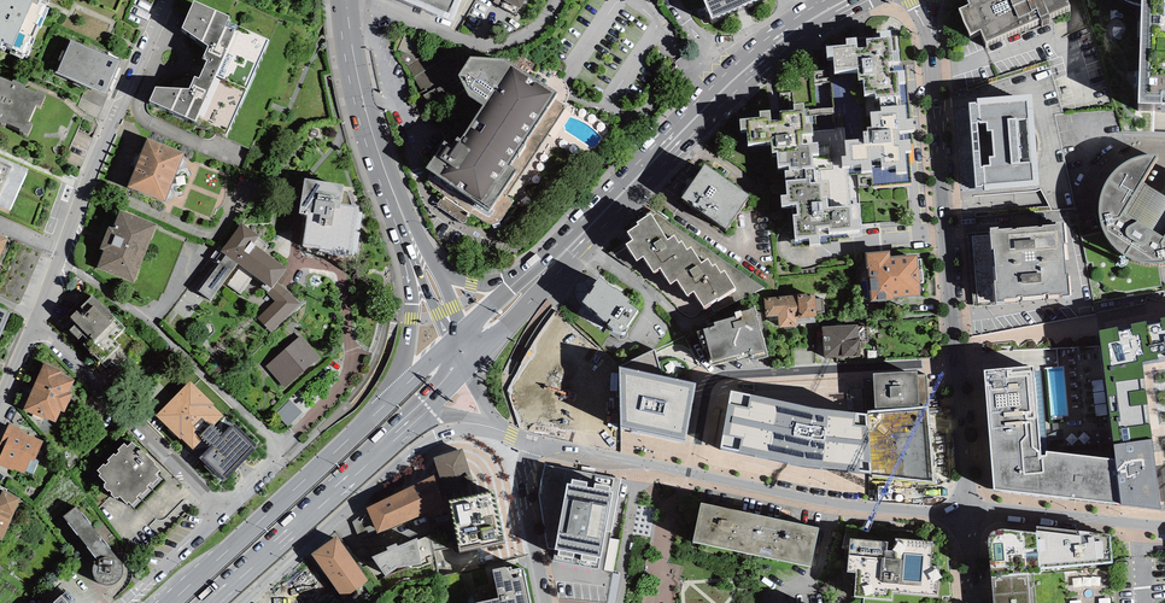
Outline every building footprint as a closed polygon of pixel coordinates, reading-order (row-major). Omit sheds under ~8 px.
[(0,44),(0,45),(0,47),(5,49),(6,47),(12,50),(10,53),(23,59),(24,57),(27,58),(35,39),(33,38),(38,28),(40,29),(49,8),(45,6),(47,2),(41,0),(0,0),(0,44)] [(208,0),(191,0),(182,21),(208,38),(203,52),(207,54),(199,72),(194,70),(189,82),(156,80),(149,95),(226,130),(269,33),(227,15),(230,9),(208,0)] [(451,21),(461,0),(403,0),(451,21)] [(520,8),(524,0),(504,0),(520,8)] [(711,19),(757,0),(703,0),(711,19)] [(986,42),(1040,18),(1041,22),(1052,17),(1051,14),(1071,5),(1069,0),(966,0),(968,4),(958,8),(970,36),(981,31),(986,42)] [(1138,104),(1164,105),(1164,0),(1126,0),(1128,1),(1135,5),(1141,6),(1138,104)] [(404,30),(397,50),(415,57),(422,37),(404,30)] [(834,57),(835,70),(858,68),(859,80),(863,80),(865,94),(875,93),(875,97),(880,97),(881,111),(870,111),(871,127),(866,127),(867,131),(863,131),(863,139),(845,140),(846,155),(841,156),(842,166),(861,165),(862,175),(857,175),(858,188),(874,187),(874,186),(912,183),(909,149),(911,149),(910,139),(900,140),(899,130),(914,129),(913,118),(910,118),(906,71),(889,72),(888,60),(892,60),(890,37),(866,39),(867,47),(858,47),(857,37),(846,38),(847,44),(826,46),(827,57),(834,57)] [(119,60),(71,39),(56,73),(106,95),(121,61),(119,60)] [(444,48),(408,67),(427,102),(463,83),(459,75),(444,48)] [(463,83),(468,95),(484,104),(460,138),(457,136),(450,144),(444,141),(425,167),(489,211),(517,170),(509,166),(554,98),(557,93),(505,59),(471,56),(459,75),(463,83)] [(0,77),(0,123),(6,125),(7,122),(20,128),(19,131),(28,135),(33,123),(29,121),(37,104),(41,106),(46,93),(38,90),(37,92),(24,86),(24,84),(13,80),(12,82),(0,77)] [(970,103),(976,187),(985,186),(985,190),(1039,186),(1032,94),(977,99),(978,103),(970,103)] [(829,239),(862,236),(860,205),(827,208),(827,196),(822,196),(822,182),(815,182),(814,169),(813,169),(812,153),(818,153),(818,142),(802,144),(801,134),(812,133),(812,123),(809,123),(808,110),(805,110),(804,103),(794,104),(795,111),(780,111),(781,120),(771,121),(770,110),(760,111),(760,118),(740,119),(741,129),(746,129),(748,143),(771,142),(772,153),(777,152),(778,167),(789,166),(789,170),(785,171),(787,196),(781,196),(782,206),(797,204),(797,214),(793,214),(795,239),(809,237),(810,244),(830,243),(829,239)] [(184,148),(147,133),(128,183),(165,197),(184,148)] [(1159,155),(1151,154),(1144,154),(1139,156),(1132,158),(1124,162),(1119,165),(1114,170),(1110,175),(1106,181),(1103,186),(1101,191),(1100,197),(1099,203),(1099,211),(1099,216),(1100,223),(1102,229),(1105,235),(1109,241),(1112,246),(1115,249),(1120,253),(1126,257),(1131,259),(1141,263),(1146,263),(1153,264),(1161,264),(1164,263),(1164,197),(1142,182),(1159,155)] [(9,211),(28,169),(0,157),(0,206),(9,211)] [(705,164),(681,198),(726,229),(750,196),(705,164)] [(308,215),(303,246),(320,249),(319,251),(351,256),(359,206),(341,203),(344,185),(305,178),(299,213),(308,215)] [(156,224),(119,210),(112,228),(108,227),(100,249),(103,250),(96,268),(134,282),(156,224)] [(717,300),(736,288),(725,270),(721,272),(715,264),(713,265),(708,258),(702,262),(691,246),(687,249),(682,240),(679,242),(674,235),(667,239),(651,213),(637,222),(639,224),(627,232),(632,240),(626,244),(637,261),(643,257),(653,272),(660,268),(670,284),(677,279),(687,295),(693,291),(704,307),(717,299),(717,300)] [(995,281),(997,302),(1004,301),(1004,299),(1017,298),(1017,296),(1022,296),(1023,297),(1044,296),(1043,294),(1048,294),(1049,295),(1062,294),(1062,296),(1069,295),(1068,274),(1066,274),(1063,243),(1065,243),(1064,222),(1056,222),(1056,224),(1042,225),(1042,227),(1038,227),(1038,226),(1017,228),(1017,229),(1012,230),(1012,228),(998,229),(998,228),(990,228),(992,249),(994,249),(997,281),(995,281)] [(199,291),(211,300),(238,263),(264,283),(272,289),(277,282),(285,270),(287,268),(264,251),(268,246),(258,238),(259,236),(242,223),(223,248),(219,246),(210,259),(216,263),(196,289),(199,291)] [(8,238),(0,235),(0,256),(8,238)] [(868,268),(871,301),(894,300),(894,298),(921,296),(917,255),(891,256),(890,251),(866,253),(867,268),(868,268)] [(290,273),(285,270),(277,282),(281,285),(290,273)] [(588,293),(582,302),(589,308),(590,307),(598,314),(597,315),(607,324),(612,329),(620,331),(622,332),(625,331),(626,330),(627,328),(627,326),(638,309),(628,302),(630,299),(623,295),(624,293),(615,288),(614,289),(607,284),(608,282),(599,276),(593,285),(595,286),(589,294),(588,293)] [(281,285),(277,282),(272,289),(264,283),(261,287),(268,291),(267,293),(275,301),(257,318),(272,332),(301,305),(281,285)] [(680,289),(673,293),(682,310),(689,306),(680,289)] [(815,293),(764,298),(766,317),(778,315),(779,327),(797,326),(797,319),(817,317),(815,293)] [(125,328),(92,295),(70,317),(76,323),(69,330),(103,363),(120,346),(114,340),(125,328)] [(703,329),(712,360),(710,360),(711,365),(737,358),(738,362),(751,358),(752,362),(769,357),(755,306),(741,310),(735,312),(736,316),(714,322),(715,326),(703,329)] [(10,313),(8,312),(8,311),(0,308),(0,337),(10,313)] [(1100,331),(1105,368),(1143,363),(1164,358),(1164,318),(1100,331)] [(858,324),(822,327),(824,359),(860,356),(858,324)] [(320,359),(301,336),(266,367),(285,389),(320,359)] [(655,348),(619,366),(621,426),(685,439),(696,383),(663,376),(655,348)] [(44,363),(23,410),(45,420),(46,418),(56,422),(61,411),(64,412),(73,393),(70,391),(75,380),(61,374),(62,371),(44,363)] [(1143,363),(1105,368),(1114,445),(1152,440),(1143,363)] [(994,490),(1044,495),(1041,456),(1033,367),(985,370),(994,490)] [(917,372),(874,374),(875,408),(920,406),(920,403),(928,403),(927,375),(917,375),(917,372)] [(567,378),(524,382),(527,418),(570,414),(567,378)] [(224,482),(258,446),(233,423),(221,434),(213,426),(224,415),(212,406),(215,404),(190,381),(155,415),(180,439),(181,438),(193,449),(203,439),(211,445),(199,458),(224,482)] [(721,448),(804,466),(871,473),(935,483),(928,406),(867,411),(867,414),(813,408),(730,391),(721,448)] [(302,413),(288,398),(273,412),(287,427),(302,413)] [(0,455),(0,465),(13,471),(13,469),(24,474),(26,471),(33,474),(38,460),(35,459),(43,441),(20,431),(20,429),(8,424),(0,444),(0,445),(4,447),(0,455)] [(1116,459),(1121,506),(1161,510),(1155,466),(1152,440),(1114,445),(1116,459)] [(124,444),(118,450),(120,451),(116,455),(114,454),(108,460),(109,462),(105,465),(104,464),(98,470),(101,473),(99,474),(106,482),(104,484),(105,485),(104,486),(108,491),(109,489),(112,493),(111,494),(115,498),(116,497),(117,498),(119,496),(127,503),(129,501),(132,504),(138,498),(136,496),(140,493),(142,495),(149,488),(147,486),(151,483),(152,484),(158,477),(155,474),(160,470),(154,464),(155,463),(139,447),(138,448),(133,442),(127,447),(124,444)] [(463,449),(434,458),(444,490),(473,481),(463,449)] [(1041,456),(1044,495),(1121,506),(1116,459),(1047,452),(1047,456),(1041,456)] [(556,550),(553,561),(599,569),(606,532),(611,532),(621,480),(545,465),(538,495),(548,548),(556,550)] [(434,475),(366,508),(377,533),(445,505),(434,475)] [(0,490),(0,539),(2,540),(20,498),(0,490)] [(494,491),(449,501),(460,553),(505,544),(494,491)] [(652,518),(656,507),(640,502),(636,514),(652,518)] [(753,555),(761,515),(701,502),(692,542),(753,555)] [(110,550),(76,506),(63,516),(97,560),(95,562),(93,567),(92,571),(93,576),(96,581),(99,584),(105,586),(109,586),(115,584),(119,582),(122,578),(123,573),(123,569),(122,564),(119,560),(110,550)] [(761,515),(753,555),(811,568),(820,527),(761,515)] [(1039,569),(1114,563),(1110,535),(1036,526),(1037,534),(1039,569)] [(989,541),(992,577),(1028,575),(1039,574),(1039,569),(1037,534),(1006,530),(999,530),(995,530),(990,535),(989,541)] [(368,580),(337,536),(312,554),(340,594),(351,593),(368,580)] [(372,557),(385,576),(397,568),(421,565),(417,538),(397,547),(396,544),(387,548),(388,550),(372,557)] [(856,572),(854,597),(892,600),(893,592),(900,592),(899,593),(937,596),(940,566),(932,565),(934,541),(896,538),(895,551),(887,551),(888,542),(851,539),(848,571),(856,572)] [(476,602),(531,602),(523,568),(521,569),(520,568),(512,570),(511,567),(506,568),(505,567),(493,570),(499,598),(476,602)] [(1028,575),(992,577),(994,602),(1030,602),(1028,575)] [(76,600),(67,591),(62,596),(61,595),(53,602),(54,602),(76,602),(76,600)]
